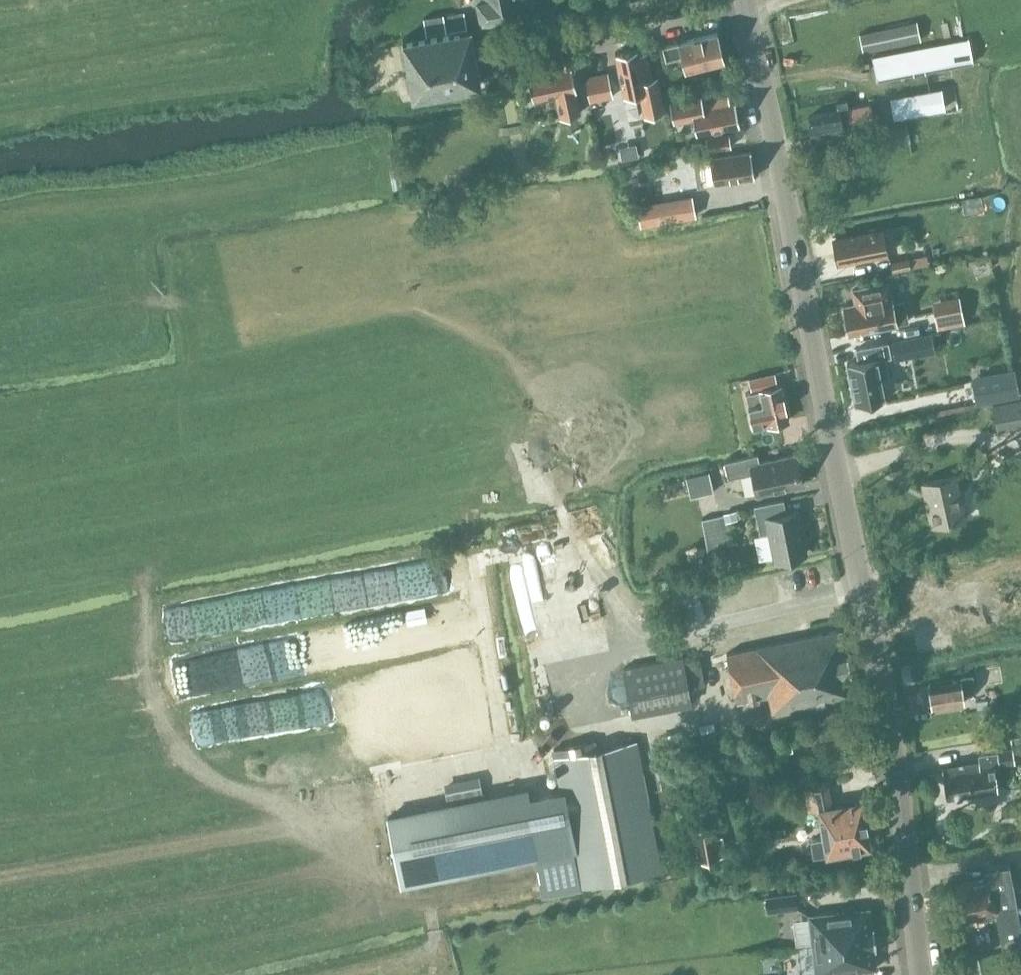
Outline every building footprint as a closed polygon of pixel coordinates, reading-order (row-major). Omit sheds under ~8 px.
[(481,21),(519,13),(516,0),(476,0),(481,21)] [(480,82),(470,26),(446,30),(443,14),(423,18),(426,34),(402,38),(412,95),(480,82)] [(918,22),(859,33),(863,51),(921,41),(918,22)] [(679,41),(663,45),(666,57),(682,53),(685,67),(724,58),(717,31),(679,40),(679,41)] [(872,57),(877,80),(973,62),(969,38),(872,57)] [(615,52),(624,95),(640,91),(645,115),(664,111),(657,75),(652,76),(646,50),(642,51),(638,47),(615,52)] [(575,89),(576,88),(571,65),(566,66),(565,59),(527,67),(533,97),(555,93),(560,116),(580,112),(575,89)] [(608,72),(596,74),(601,98),(613,95),(608,72)] [(601,98),(596,74),(585,76),(589,100),(601,98)] [(945,107),(941,88),(890,97),(894,116),(945,107)] [(729,100),(728,93),(702,99),(701,95),(670,101),(674,121),(693,117),(696,132),(739,123),(734,99),(729,100)] [(808,116),(812,140),(844,134),(842,120),(850,118),(851,124),(874,119),(871,104),(848,108),(847,99),(837,101),(838,110),(808,116)] [(705,136),(707,149),(731,146),(729,133),(705,136)] [(621,146),(622,156),(639,154),(637,144),(621,146)] [(710,156),(714,182),(754,177),(750,151),(710,156)] [(698,155),(680,158),(662,160),(663,171),(699,166),(698,155)] [(637,205),(640,225),(696,214),(692,195),(637,205)] [(884,226),(832,236),(838,263),(889,253),(884,226)] [(909,257),(890,261),(892,270),(911,267),(909,257)] [(844,305),(849,333),(896,323),(896,322),(908,320),(904,300),(892,303),(888,282),(853,289),(855,303),(844,305)] [(961,306),(934,312),(937,327),(964,322),(961,306)] [(931,333),(891,340),(894,352),(910,348),(911,354),(934,350),(931,333)] [(859,360),(847,362),(855,404),(863,402),(864,406),(879,403),(879,399),(887,398),(883,378),(889,376),(885,356),(890,355),(887,342),(856,348),(859,360)] [(991,379),(972,383),(975,401),(1019,393),(1015,370),(991,375),(991,379)] [(752,390),(746,392),(753,426),(767,423),(767,424),(789,419),(781,384),(775,385),(773,373),(749,378),(752,390)] [(993,405),(997,429),(1020,424),(1020,400),(993,405)] [(728,477),(752,472),(757,494),(803,484),(796,453),(759,461),(757,453),(724,460),(728,477)] [(686,477),(690,497),(714,491),(709,472),(686,477)] [(923,482),(932,524),(966,517),(957,475),(923,482)] [(769,532),(775,559),(806,552),(797,511),(786,513),(784,499),(754,505),(760,534),(769,532)] [(700,517),(708,568),(732,564),(723,513),(700,517)] [(846,655),(840,629),(727,652),(736,701),(769,694),(773,713),(854,696),(849,670),(846,655)] [(700,657),(683,660),(682,656),(623,667),(632,714),(691,703),(688,687),(705,684),(700,657)] [(975,669),(978,687),(1003,683),(1000,665),(975,669)] [(961,679),(929,683),(930,693),(928,695),(929,701),(932,703),(933,706),(964,701),(962,687),(975,685),(973,673),(961,675),(961,679)] [(595,740),(553,748),(564,800),(580,883),(660,867),(635,740),(597,748),(595,740)] [(942,766),(946,796),(975,792),(977,794),(983,793),(985,790),(997,789),(994,765),(1014,762),(1012,748),(978,753),(979,760),(963,763),(963,762),(958,762),(959,764),(942,766)] [(480,773),(446,781),(451,799),(485,791),(480,773)] [(808,809),(818,807),(823,836),(811,838),(814,854),(826,851),(826,854),(870,846),(862,800),(832,805),(827,780),(803,784),(808,809)] [(526,789),(387,817),(401,885),(539,858),(529,806),(526,789)] [(564,800),(529,806),(539,858),(546,890),(580,883),(564,800)] [(696,826),(702,858),(729,854),(725,834),(716,835),(714,823),(696,826)] [(1009,862),(984,867),(986,878),(955,884),(961,918),(996,911),(1003,948),(1020,945),(1020,927),(1011,876),(1009,862)] [(1011,876),(1020,927),(1020,888),(1019,888),(1017,875),(1011,876)] [(796,906),(794,893),(794,892),(767,896),(768,909),(796,906)] [(867,908),(813,914),(811,914),(809,914),(809,917),(813,944),(816,944),(875,937),(873,927),(871,927),(869,910),(869,908),(867,908)] [(875,937),(816,944),(813,944),(816,972),(816,974),(818,974),(874,968),(876,968),(875,965),(873,948),(876,948),(875,937)] [(765,956),(765,971),(780,971),(779,955),(765,956)]
